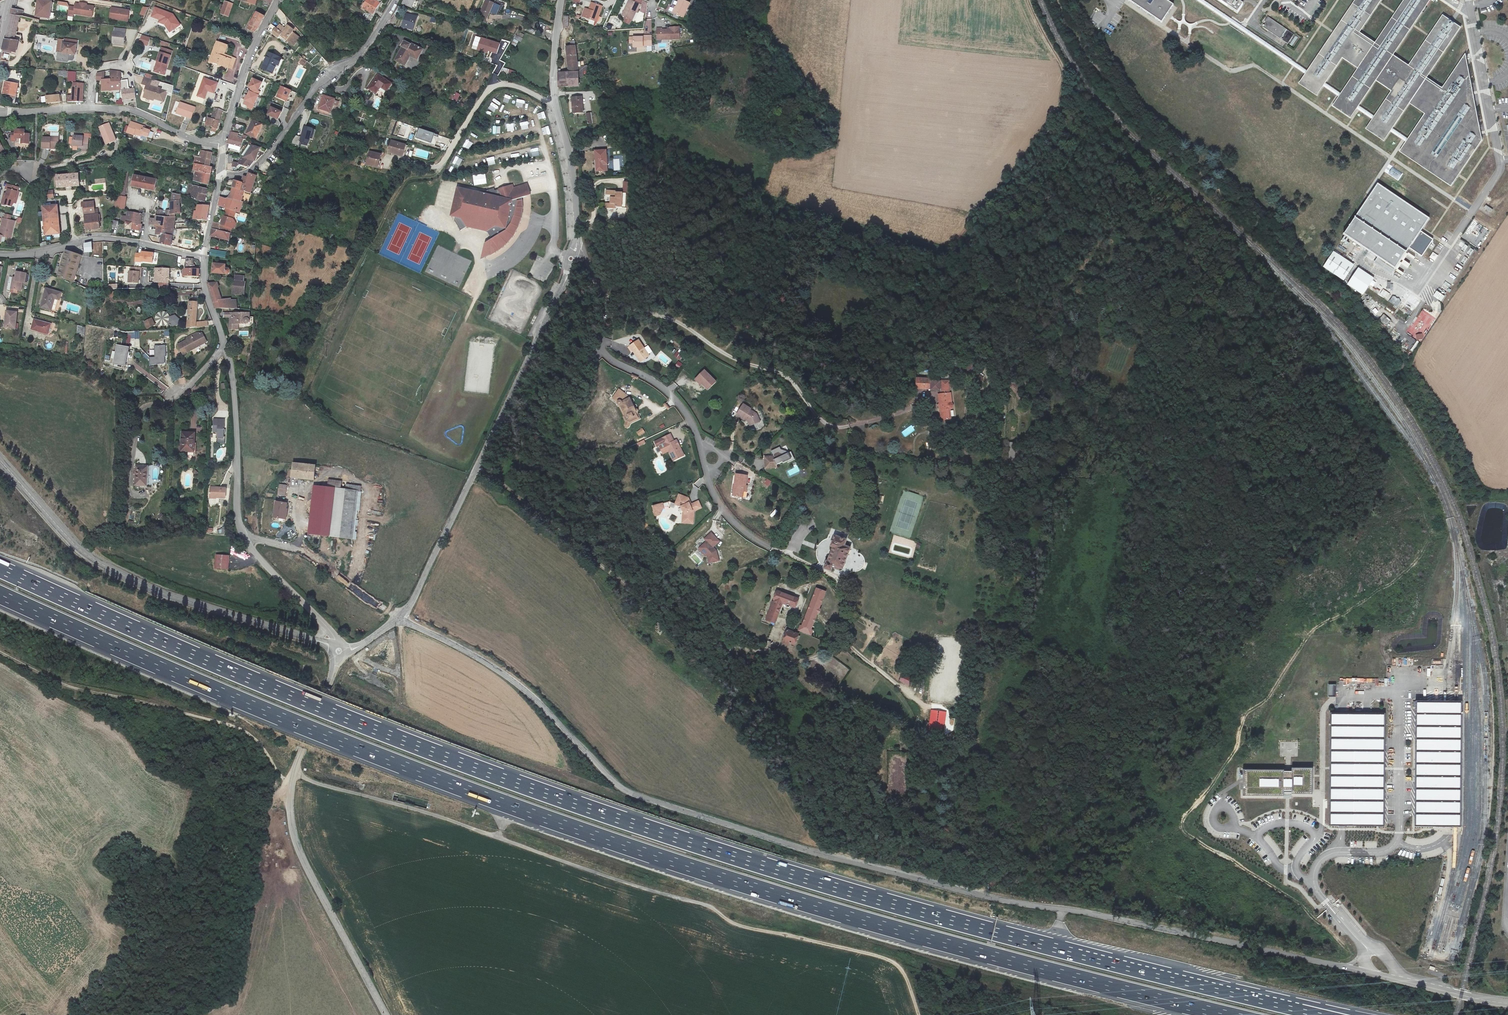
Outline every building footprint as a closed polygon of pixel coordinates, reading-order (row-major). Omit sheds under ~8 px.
[(50,0),(37,0),(35,14),(48,16),(50,4),(50,0)] [(273,0),(261,0),(263,0),(261,6),(268,8),(269,7),(272,2),(273,0)] [(374,0),(370,0),(366,8),(376,14),(382,4),(374,0)] [(501,6),(487,0),(485,0),(478,18),(486,21),(489,12),(496,15),(501,6)] [(639,0),(628,0),(621,13),(632,18),(638,8),(640,9),(643,2),(639,0)] [(673,11),(684,15),(689,4),(685,3),(686,1),(684,0),(678,0),(673,11)] [(1166,0),(1131,0),(1130,1),(1164,24),(1176,7),(1166,0)] [(1290,65),(1293,60),(1204,0),(1194,0),(1290,65)] [(1237,13),(1243,4),(1240,2),(1241,0),(1218,0),(1237,13)] [(1355,112),(1370,123),(1366,130),(1383,142),(1410,104),(1425,115),(1399,153),(1449,188),(1483,139),(1468,52),(1445,86),(1429,76),(1464,25),(1446,13),(1410,65),(1394,54),(1432,0),(1405,0),(1375,42),(1360,31),(1382,0),(1354,0),(1306,69),(1293,60),(1290,65),(1303,74),(1296,83),(1317,98),(1323,89),(1337,99),(1332,107),(1350,119),(1355,112)] [(68,5),(67,12),(77,14),(77,12),(89,14),(90,7),(91,7),(92,2),(83,1),(83,2),(79,1),(79,3),(75,2),(74,6),(68,5)] [(233,4),(225,2),(221,14),(229,17),(233,4)] [(581,15),(594,21),(596,16),(600,18),(604,10),(591,5),(589,10),(584,8),(581,15)] [(115,6),(114,16),(129,19),(130,13),(133,14),(133,9),(115,6)] [(173,14),(156,8),(152,18),(160,20),(159,23),(165,25),(170,32),(180,24),(173,14)] [(10,12),(5,38),(18,39),(18,37),(23,14),(21,14),(10,12)] [(257,31),(264,17),(256,12),(248,29),(254,32),(257,31)] [(406,12),(400,21),(408,26),(414,17),(406,12)] [(35,17),(23,14),(18,37),(34,40),(39,17),(35,17)] [(1430,15),(1424,24),(1434,31),(1441,22),(1430,15)] [(1263,27),(1280,38),(1286,29),(1267,17),(1264,21),(1266,23),(1263,27)] [(277,25),(275,28),(281,33),(284,30),(277,25)] [(657,28),(657,39),(678,40),(678,26),(668,25),(668,30),(660,29),(660,28),(657,28)] [(291,41),(294,38),(290,34),(291,33),(285,28),(284,30),(281,33),(275,28),(271,34),(275,37),(276,36),(279,38),(290,46),(293,42),(291,41)] [(123,32),(112,31),(111,42),(122,43),(123,32)] [(1418,31),(1411,42),(1421,49),(1429,39),(1418,31)] [(149,36),(142,34),(139,41),(147,44),(149,36)] [(521,42),(523,38),(515,35),(511,45),(516,47),(518,41),(521,42)] [(645,38),(630,37),(630,44),(635,44),(635,47),(651,47),(651,36),(645,35),(645,38)] [(502,43),(483,37),(480,47),(491,50),(499,53),(502,43)] [(15,50),(18,39),(5,38),(2,49),(15,50)] [(69,40),(59,38),(57,52),(60,52),(59,59),(68,61),(68,59),(73,59),(73,54),(76,54),(78,41),(73,40),(72,43),(69,43),(69,40)] [(418,59),(424,50),(411,43),(411,44),(405,41),(402,46),(403,47),(396,60),(406,65),(411,55),(418,59)] [(222,54),(223,55),(226,46),(217,42),(210,57),(209,60),(218,64),(217,65),(227,68),(230,60),(221,57),(222,54)] [(584,84),(589,84),(589,72),(591,71),(591,69),(591,67),(577,67),(576,47),(567,48),(568,73),(558,73),(557,86),(579,86),(579,76),(583,76),(584,84)] [(160,48),(156,61),(158,62),(155,72),(164,75),(171,51),(160,48)] [(235,59),(223,55),(222,54),(221,57),(230,60),(227,68),(231,70),(235,59)] [(278,66),(281,60),(268,54),(261,69),(272,74),(276,65),(278,66)] [(283,60),(281,60),(278,66),(276,65),(272,74),(275,76),(283,60)] [(514,76),(515,71),(503,67),(501,73),(514,76)] [(120,82),(120,80),(109,81),(109,78),(103,78),(103,70),(96,72),(96,79),(100,79),(100,90),(120,88),(120,82)] [(109,71),(109,78),(109,81),(120,80),(119,71),(109,71)] [(589,72),(589,84),(604,83),(604,81),(604,71),(591,71),(589,72)] [(388,91),(393,83),(379,73),(369,87),(376,92),(381,85),(388,91)] [(150,86),(152,79),(151,79),(147,78),(144,77),(142,83),(146,84),(142,97),(153,100),(153,98),(163,102),(166,90),(150,86)] [(218,83),(212,81),(204,78),(196,96),(205,99),(209,91),(214,93),(218,83)] [(256,91),(260,83),(251,79),(247,88),(249,88),(247,91),(241,104),(250,108),(256,95),(258,92),(256,91)] [(120,81),(120,82),(120,88),(122,100),(135,98),(134,89),(128,89),(127,80),(120,81)] [(18,84),(6,82),(4,93),(16,95),(18,84)] [(285,100),(290,90),(280,86),(275,96),(285,100)] [(81,100),(82,89),(71,88),(71,94),(65,94),(65,100),(81,100)] [(59,95),(46,96),(47,103),(60,102),(59,95)] [(332,100),(322,96),(320,101),(331,105),(332,100)] [(331,105),(320,101),(318,109),(329,113),(331,105)] [(577,102),(577,114),(586,113),(586,102),(577,102)] [(194,108),(179,103),(176,114),(191,119),(194,108)] [(270,108),(267,116),(278,120),(281,113),(270,108)] [(221,111),(214,109),(211,118),(207,118),(205,125),(216,127),(221,111)] [(306,124),(310,111),(305,109),(301,123),(306,124)] [(497,113),(497,121),(505,121),(505,113),(497,113)] [(119,136),(132,139),(135,120),(130,118),(122,116),(119,136)] [(261,125),(252,121),(246,135),(256,138),(261,125)] [(110,123),(101,127),(103,133),(106,134),(107,135),(105,136),(108,145),(117,141),(110,123)] [(141,124),(136,135),(143,138),(143,136),(151,139),(151,138),(157,141),(160,134),(154,132),(154,130),(141,124)] [(302,139),(301,143),(309,144),(310,139),(312,130),(304,128),(302,139)] [(435,134),(420,129),(417,139),(431,144),(435,134)] [(16,139),(19,139),(22,139),(22,144),(30,144),(30,134),(25,134),(25,130),(16,130),(16,133),(11,133),(11,141),(15,141),(16,139)] [(241,148),(242,143),(243,140),(244,136),(242,135),(241,139),(237,138),(238,134),(230,132),(227,141),(227,143),(241,148)] [(72,146),(78,146),(82,146),(82,148),(88,148),(88,137),(83,137),(83,136),(72,135),(72,146)] [(42,149),(50,149),(50,147),(58,147),(58,136),(50,136),(50,137),(42,137),(42,149)] [(300,146),(301,143),(302,139),(296,137),(291,145),(300,147),(300,146)] [(391,149),(404,153),(407,144),(392,139),(390,145),(392,146),(391,149)] [(468,149),(475,146),(473,140),(466,142),(468,149)] [(599,153),(599,164),(609,164),(610,151),(609,151),(609,145),(601,145),(599,153)] [(249,146),(244,158),(251,160),(254,161),(257,148),(249,146)] [(209,186),(212,168),(209,167),(213,154),(202,151),(201,158),(194,156),(191,170),(196,171),(193,182),(209,186)] [(379,167),(381,161),(383,161),(385,155),(373,151),(369,164),(379,167)] [(247,167),(251,160),(244,158),(242,158),(238,165),(247,167)] [(621,158),(613,159),(613,170),(621,170),(621,158)] [(1395,164),(1387,175),(1423,199),(1430,189),(1395,164)] [(119,180),(118,188),(118,189),(116,209),(124,210),(126,197),(124,197),(127,167),(120,166),(119,180)] [(79,175),(58,176),(59,188),(80,186),(79,175)] [(246,192),(254,195),(257,187),(254,186),(257,177),(250,175),(248,179),(242,177),(241,177),(241,180),(237,179),(234,189),(246,192)] [(133,186),(156,190),(158,180),(135,176),(133,186)] [(15,199),(18,199),(20,192),(18,192),(19,188),(6,184),(6,189),(9,189),(7,194),(7,197),(4,196),(2,204),(13,207),(15,199)] [(493,247),(496,252),(500,249),(505,246),(508,243),(513,238),(515,234),(518,228),(522,219),(523,212),(524,197),(529,195),(525,184),(514,187),(513,184),(494,189),(481,187),(479,192),(458,187),(452,216),(456,217),(463,219),(468,226),(488,231),(492,239),(491,240),(495,246),(493,247)] [(200,195),(205,196),(206,190),(188,185),(185,197),(197,201),(198,201),(200,195)] [(1380,186),(1345,237),(1396,272),(1411,250),(1422,234),(1431,221),(1380,186)] [(245,197),(246,192),(234,189),(231,199),(229,198),(228,201),(221,198),(220,203),(220,206),(219,207),(226,209),(236,212),(242,214),(245,203),(246,203),(248,198),(245,197)] [(610,203),(610,208),(620,208),(620,206),(626,206),(626,192),(620,192),(620,190),(610,190),(610,195),(613,195),(613,203),(610,203)] [(179,196),(175,195),(171,194),(169,215),(178,215),(178,203),(179,196)] [(93,214),(93,212),(92,201),(79,202),(80,207),(82,207),(85,230),(98,229),(97,214),(93,214)] [(47,206),(48,233),(62,232),(61,205),(47,206)] [(193,212),(192,220),(205,221),(208,207),(197,206),(196,213),(193,212)] [(215,223),(213,230),(223,232),(228,234),(231,227),(232,227),(236,212),(226,209),(224,218),(217,216),(216,223),(215,223)] [(125,221),(137,223),(139,214),(126,212),(125,221)] [(165,222),(165,218),(162,216),(156,216),(155,225),(157,225),(164,226),(165,222)] [(463,219),(456,217),(456,221),(462,230),(468,226),(463,219)] [(3,219),(0,232),(0,236),(11,239),(15,223),(3,219)] [(139,223),(137,223),(125,221),(124,228),(138,230),(140,223),(139,223)] [(174,223),(165,222),(164,226),(157,225),(155,236),(160,237),(159,243),(170,246),(174,223)] [(223,232),(213,230),(211,236),(229,241),(231,235),(228,234),(223,232)] [(492,239),(488,231),(491,255),(496,252),(493,247),(495,246),(491,240),(492,239)] [(1422,234),(1411,250),(1423,259),(1435,243),(1422,234)] [(1460,250),(1469,257),(1475,251),(1465,244),(1460,250)] [(141,254),(137,253),(136,262),(153,263),(154,253),(142,252),(141,254)] [(83,258),(68,253),(59,277),(74,283),(83,258)] [(1354,267),(1334,253),(1323,268),(1343,283),(1354,267)] [(183,276),(199,277),(199,269),(194,269),(195,260),(187,260),(186,269),(184,269),(183,276)] [(227,266),(214,264),(213,273),(226,275),(226,274),(230,275),(231,270),(226,269),(227,266)] [(139,273),(139,268),(129,267),(129,272),(127,272),(127,283),(136,283),(137,277),(137,272),(139,273)] [(160,289),(166,288),(167,269),(162,269),(154,268),(152,283),(157,283),(156,288),(160,289)] [(1359,271),(1349,286),(1364,297),(1375,281),(1359,271)] [(28,275),(17,274),(16,285),(13,285),(12,291),(22,293),(23,284),(26,285),(28,275)] [(245,279),(236,278),(234,293),(245,294),(246,286),(245,286),(245,279)] [(216,309),(238,309),(238,302),(237,301),(231,301),(230,300),(221,300),(217,284),(209,284),(216,309)] [(1383,289),(1379,294),(1387,300),(1391,294),(1383,289)] [(62,294),(47,290),(43,309),(53,311),(56,299),(61,300),(62,294)] [(1436,290),(1433,296),(1443,301),(1446,295),(1436,290)] [(1393,295),(1389,301),(1397,307),(1402,301),(1393,295)] [(188,328),(196,328),(196,324),(199,303),(191,302),(188,328)] [(163,328),(169,325),(174,327),(180,325),(180,318),(174,316),(170,317),(165,312),(159,311),(153,315),(152,321),(157,327),(163,328)] [(19,313),(9,313),(8,329),(19,330),(19,313)] [(225,314),(225,319),(230,319),(229,330),(236,330),(236,325),(247,325),(248,325),(249,324),(250,324),(250,323),(251,322),(251,320),(250,314),(225,314)] [(1386,326),(1391,320),(1384,314),(1379,319),(1386,326)] [(144,329),(150,327),(147,321),(142,324),(144,329)] [(51,335),(54,325),(37,322),(35,331),(51,335)] [(84,335),(85,327),(78,326),(76,333),(84,335)] [(1428,332),(1427,330),(1408,330),(1408,339),(1423,338),(1423,333),(1428,332)] [(190,339),(188,341),(179,346),(184,355),(197,348),(196,346),(199,343),(200,346),(207,342),(205,337),(196,333),(189,337),(190,339)] [(652,359),(642,343),(630,351),(632,355),(635,353),(642,365),(652,359)] [(129,347),(117,345),(116,352),(114,351),(113,354),(116,355),(114,364),(126,366),(129,347)] [(166,345),(154,346),(155,358),(150,358),(150,365),(157,365),(157,363),(160,363),(160,364),(164,364),(165,363),(165,357),(166,357),(166,345)] [(677,351),(674,355),(679,360),(683,355),(677,351)] [(665,367),(670,361),(660,352),(655,358),(665,367)] [(490,393),(491,355),(467,355),(466,392),(490,393)] [(719,382),(706,370),(696,381),(702,387),(704,384),(711,391),(719,382)] [(681,371),(679,374),(686,379),(688,377),(681,371)] [(165,390),(168,386),(156,379),(154,383),(165,390)] [(931,381),(919,381),(919,391),(931,390),(931,392),(940,392),(940,393),(937,394),(937,404),(941,404),(942,409),(947,409),(947,399),(945,399),(945,392),(949,392),(948,383),(932,383),(931,381)] [(675,383),(668,387),(672,392),(678,388),(675,383)] [(623,417),(622,418),(624,422),(627,424),(629,424),(635,421),(634,419),(636,415),(634,413),(631,412),(627,401),(617,393),(610,403),(614,406),(616,409),(619,408),(623,417)] [(744,408),(737,419),(745,424),(747,419),(753,423),(758,429),(765,420),(760,414),(753,410),(752,412),(744,408)] [(637,418),(636,415),(634,419),(635,421),(629,424),(627,424),(624,422),(622,418),(621,419),(620,419),(622,424),(621,429),(623,432),(627,430),(628,429),(629,426),(638,421),(638,419),(637,418)] [(905,437),(915,430),(912,425),(901,432),(905,437)] [(225,443),(225,428),(214,427),(214,434),(219,435),(219,443),(225,443)] [(639,436),(645,433),(643,428),(636,431),(639,436)] [(193,451),(195,433),(182,432),(181,438),(180,438),(180,444),(181,444),(181,450),(193,451)] [(676,449),(673,442),(670,436),(661,440),(653,443),(656,448),(664,444),(672,463),(684,457),(680,447),(676,449)] [(765,465),(778,468),(778,463),(787,456),(782,450),(776,455),(766,454),(765,465)] [(778,463),(778,468),(789,460),(787,456),(778,463)] [(315,480),(317,466),(295,464),(293,477),(315,480)] [(147,467),(136,466),(135,485),(146,486),(147,467)] [(799,471),(802,477),(807,475),(805,469),(799,471)] [(731,496),(740,498),(741,487),(744,487),(745,477),(733,475),(731,496)] [(344,491),(345,485),(345,483),(329,480),(328,488),(344,491)] [(211,487),(210,497),(227,498),(227,488),(211,487)] [(344,491),(328,488),(321,536),(338,538),(342,508),(344,491)] [(356,492),(344,491),(342,508),(338,538),(352,540),(354,527),(354,528),(359,493),(356,492)] [(676,502),(680,507),(684,511),(683,514),(688,518),(688,521),(695,521),(695,511),(696,510),(694,510),(689,504),(687,501),(689,500),(686,497),(676,497),(676,502)] [(289,499),(278,498),(275,516),(286,518),(289,499)] [(698,498),(693,501),(699,508),(703,505),(698,498)] [(699,508),(693,501),(689,504),(694,510),(696,510),(699,508)] [(695,524),(695,521),(688,521),(688,518),(683,514),(684,511),(680,507),(679,523),(695,524)] [(705,543),(698,551),(705,557),(706,558),(710,567),(719,563),(714,551),(710,548),(717,541),(709,535),(703,541),(705,543)] [(845,541),(833,537),(830,546),(832,547),(826,564),(825,563),(823,569),(831,571),(832,566),(842,569),(844,564),(843,563),(848,548),(843,546),(845,541)] [(705,557),(698,551),(696,553),(704,560),(706,558),(705,557)] [(228,557),(214,555),(211,569),(226,571),(228,557)] [(812,631),(810,630),(817,614),(819,614),(820,611),(818,610),(825,593),(817,589),(801,627),(799,626),(797,631),(809,636),(812,631)] [(773,603),(766,619),(775,622),(783,604),(794,608),(798,600),(778,591),(775,599),(776,600),(774,603),(773,603)] [(659,624),(652,620),(650,623),(653,624),(651,627),(655,630),(659,624)] [(797,636),(788,632),(782,643),(786,645),(787,643),(793,646),(797,636)] [(899,682),(910,686),(913,677),(902,673),(899,682)] [(749,693),(746,697),(755,704),(757,700),(749,693)] [(1417,705),(1418,827),(1463,826),(1462,705),(1417,705)] [(944,732),(946,711),(930,710),(929,731),(944,732)] [(1336,825),(1386,824),(1385,718),(1335,719),(1336,825)] [(1285,792),(1294,792),(1294,795),(1314,795),(1315,769),(1294,769),(1294,773),(1285,773),(1285,771),(1244,771),(1244,798),(1285,798),(1285,792)] [(1437,841),(1443,838),(1440,831),(1433,835),(1437,841)]
